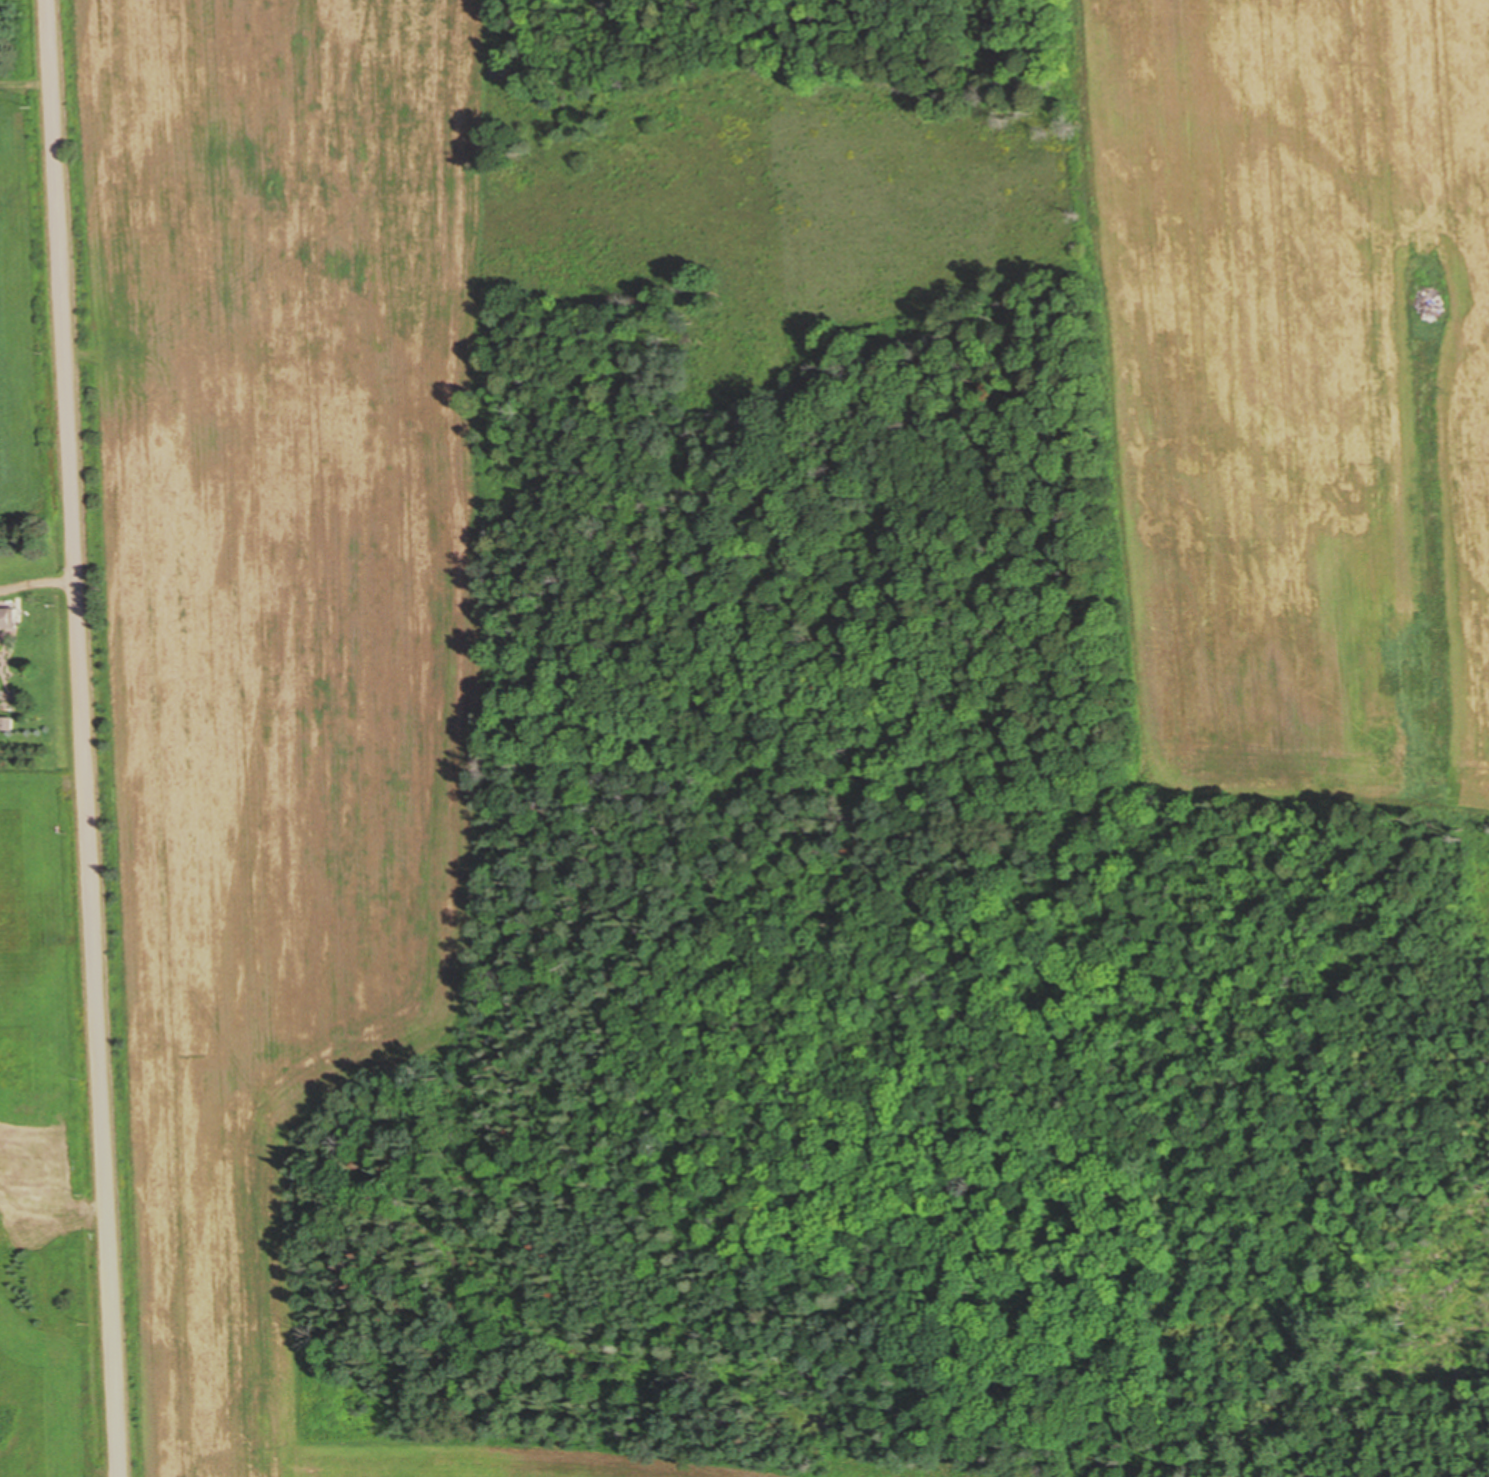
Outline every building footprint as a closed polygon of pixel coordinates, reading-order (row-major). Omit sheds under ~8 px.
[(0,608),(0,629),(19,629),(19,608),(0,608)]
